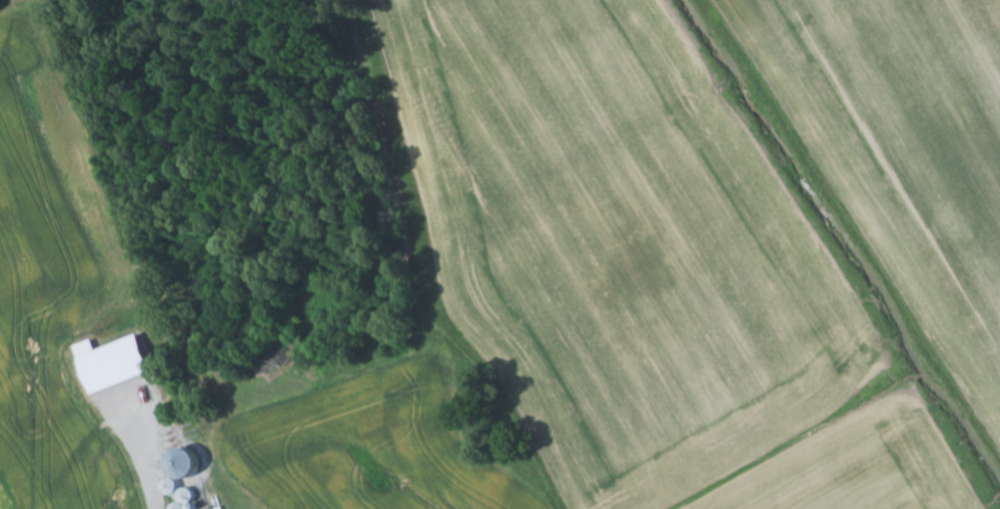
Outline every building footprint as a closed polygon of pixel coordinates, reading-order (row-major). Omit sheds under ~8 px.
[(80,354),(93,393),(154,373),(141,334),(80,354)] [(204,467),(190,441),(165,455),(180,481),(204,467)]
